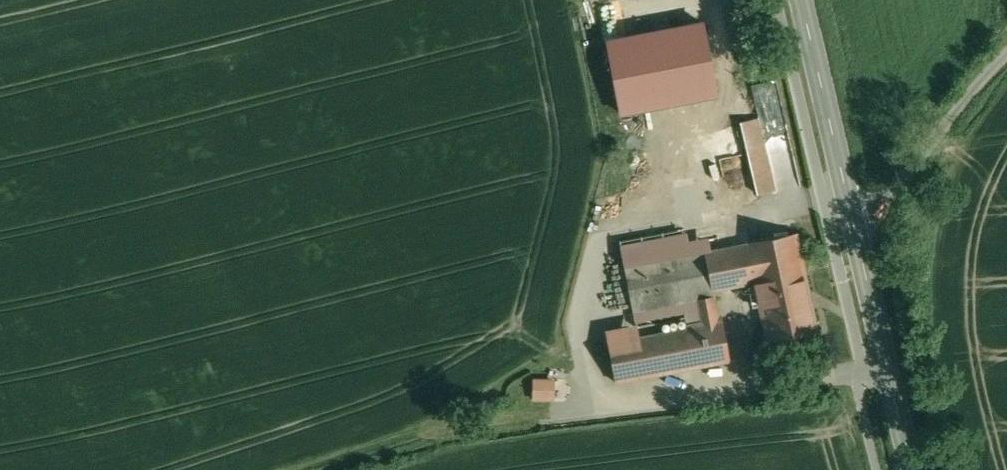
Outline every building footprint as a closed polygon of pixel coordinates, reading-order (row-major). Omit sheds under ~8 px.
[(700,22),(610,39),(624,114),(714,98),(700,22)] [(764,118),(741,123),(758,195),(780,190),(764,118)] [(796,234),(625,267),(633,310),(695,298),(701,325),(720,322),(714,291),(750,284),(748,273),(801,262),(802,262),(796,234)] [(801,262),(748,273),(750,284),(755,307),(761,306),(768,340),(815,330),(801,262)] [(701,325),(608,343),(615,382),(728,361),(720,322),(701,325)] [(554,380),(535,379),(535,400),(554,401),(554,380)]
